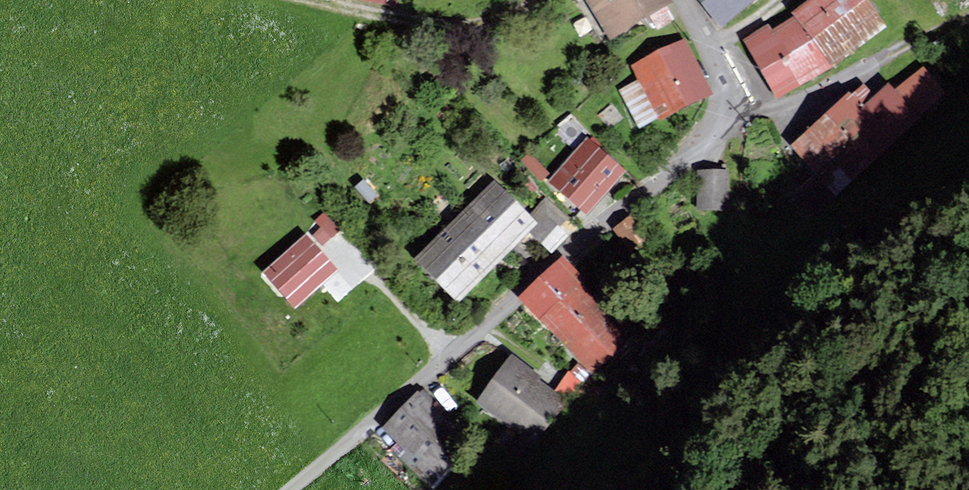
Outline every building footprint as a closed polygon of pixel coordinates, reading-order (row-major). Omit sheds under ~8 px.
[(598,15),(610,35),(666,0),(589,0),(598,15)] [(723,19),(746,0),(707,0),(723,19)] [(747,43),(773,82),(780,94),(833,62),(882,25),(864,0),(817,0),(794,17),(747,43)] [(683,41),(637,64),(662,115),(672,110),(709,91),(683,41)] [(815,130),(798,146),(843,197),(950,103),(924,73),(895,99),(886,89),(876,98),(866,86),(815,130)] [(621,171),(589,142),(553,183),(568,197),(584,210),(621,171)] [(737,173),(700,174),(701,219),(738,218),(737,173)] [(533,223),(495,185),(419,261),(458,299),(495,261),(533,223)] [(557,214),(535,238),(555,256),(577,232),(557,214)] [(635,218),(616,231),(634,256),(653,242),(635,218)] [(307,238),(267,273),(294,306),(335,271),(321,255),(307,238)] [(636,329),(568,262),(555,274),(526,303),(565,341),(594,371),(636,329)] [(510,361),(480,403),(495,413),(536,444),(567,402),(510,361)] [(419,394),(388,426),(433,469),(464,437),(429,405),(419,394)]
